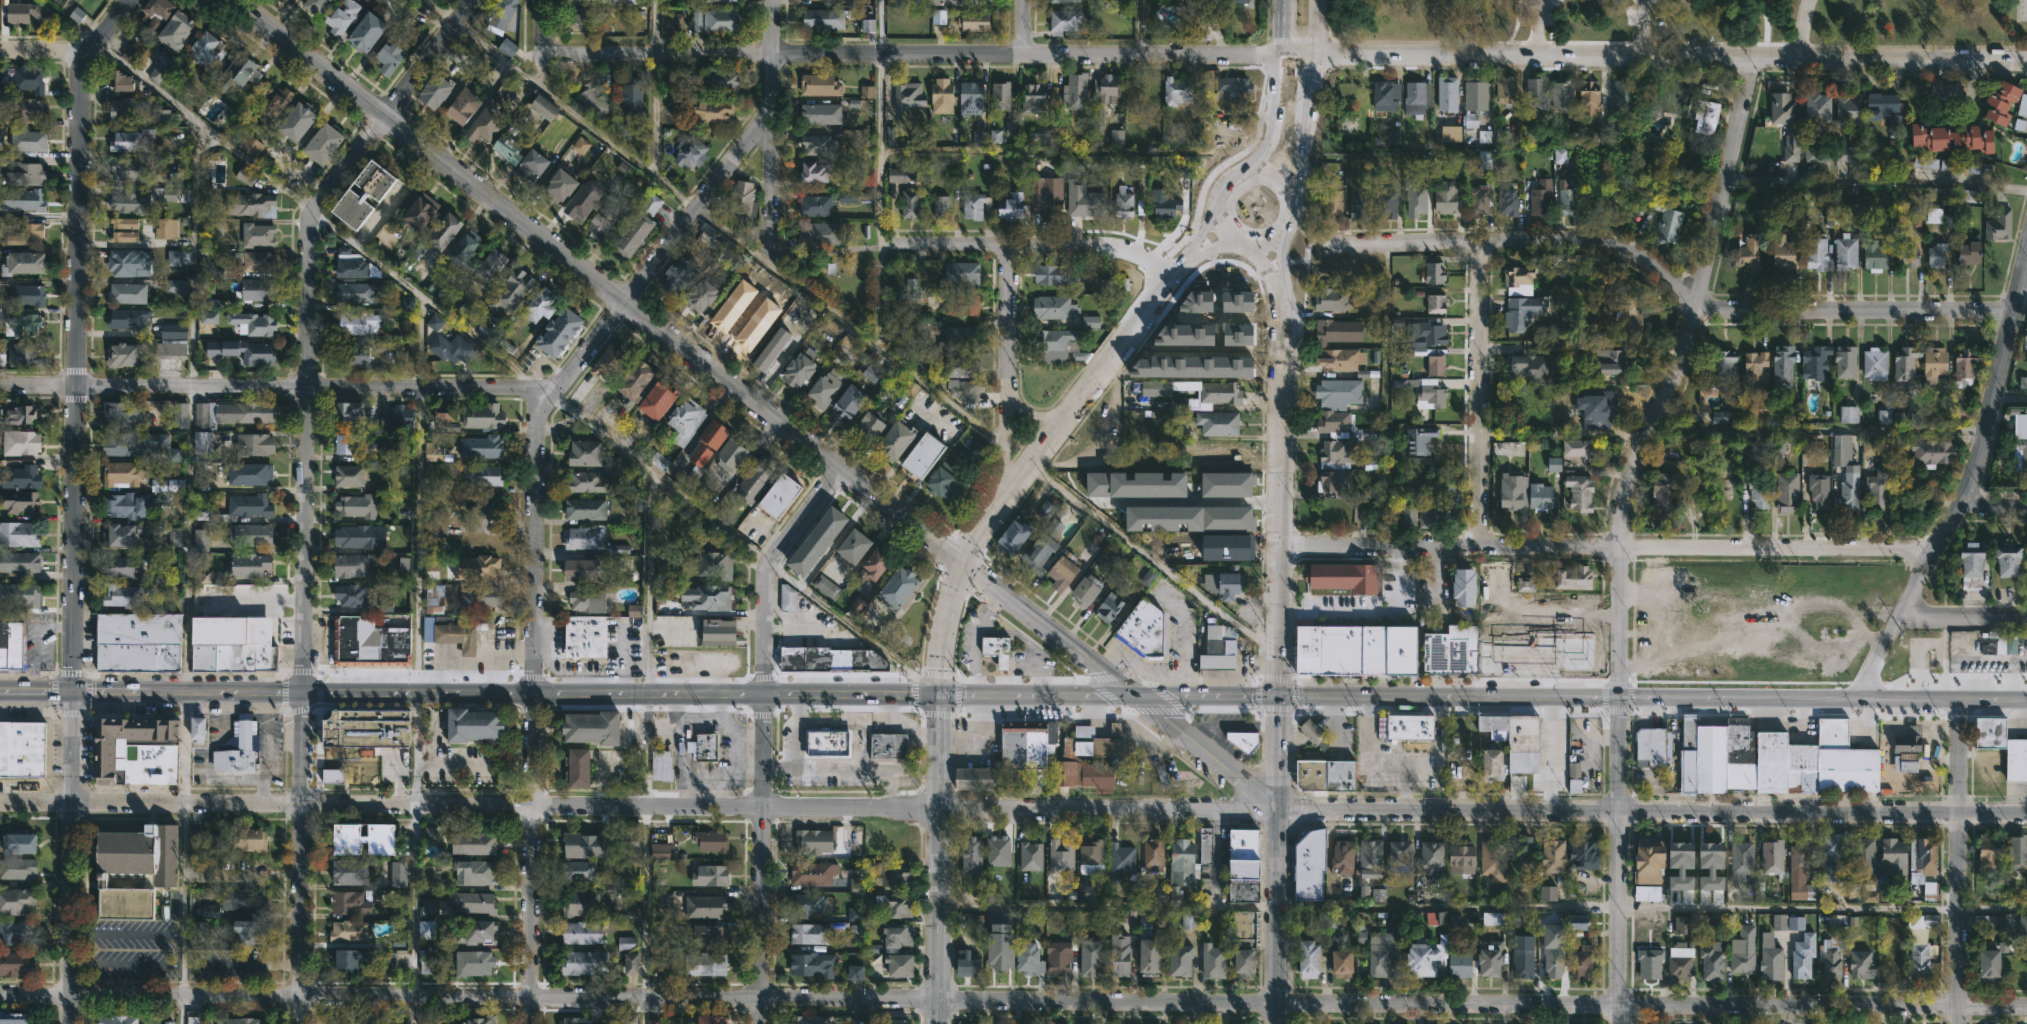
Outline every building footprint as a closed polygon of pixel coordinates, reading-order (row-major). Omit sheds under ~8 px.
[(145,6),(149,0),(170,0),(170,1),(177,6),(167,20),(165,19),(153,35),(144,29),(146,27),(139,22),(149,9),(145,6)] [(303,6),(308,0),(332,0),(318,18),(303,6)] [(332,15),(343,0),(353,0),(363,7),(359,12),(361,14),(354,23),(352,21),(339,39),(329,31),(332,27),(323,21),(329,13),(332,15)] [(483,30),(496,0),(519,0),(502,38),(483,30)] [(29,3),(37,4),(51,15),(44,24),(29,13),(29,23),(7,23),(7,3),(29,3)] [(69,16),(78,23),(86,14),(77,6),(69,16)] [(602,30),(574,29),(576,7),(610,8),(610,30),(602,30)] [(185,43),(178,52),(158,36),(180,8),(198,23),(183,41),(185,43)] [(703,9),(703,11),(708,11),(708,10),(741,10),(739,30),(694,31),(695,17),(686,17),(686,8),(703,8),(703,9)] [(847,29),(805,29),(805,9),(847,9),(847,29)] [(932,23),(945,23),(946,9),(932,9),(932,23)] [(389,25),(368,53),(364,50),(361,53),(350,45),(352,41),(348,38),(370,10),(389,25)] [(1064,36),(1052,36),(1052,10),(1085,10),(1085,30),(1064,30),(1064,36)] [(991,12),(991,25),(993,25),(993,32),(964,31),(964,26),(959,26),(959,14),(963,14),(963,11),(991,12)] [(1213,39),(1198,39),(1198,12),(1212,12),(1213,39)] [(685,36),(663,35),(663,13),(686,13),(685,36)] [(862,32),(875,32),(875,19),(862,19),(862,32)] [(207,30),(226,45),(223,48),(227,52),(219,62),(215,58),(204,72),(186,58),(193,49),(191,48),(207,30)] [(511,58),(519,47),(505,38),(497,48),(511,58)] [(394,41),(404,49),(401,53),(405,56),(389,78),(378,70),(384,63),(375,56),(387,43),(391,45),(394,41)] [(264,75),(257,85),(249,79),(244,85),(240,82),(238,86),(232,81),(225,92),(217,86),(242,51),(260,65),(257,69),(264,75)] [(174,62),(157,84),(147,77),(165,54),(174,62)] [(28,65),(28,67),(45,68),(45,75),(47,75),(47,90),(45,89),(44,95),(34,95),(34,89),(11,89),(11,77),(14,77),(14,68),(20,68),(20,65),(28,65)] [(741,70),(741,94),(729,94),(729,92),(706,92),(706,69),(741,70)] [(120,70),(120,73),(122,73),(122,75),(126,75),(126,76),(130,76),(130,79),(132,79),(132,83),(134,83),(134,92),(112,91),(112,80),(110,78),(110,73),(111,73),(111,70),(120,70)] [(437,70),(457,85),(444,101),(443,100),(436,109),(419,96),(426,84),(425,84),(437,70)] [(1089,72),(1088,110),(1083,110),(1083,118),(1072,118),(1072,110),(1068,110),(1068,105),(1062,105),(1063,93),(1069,93),(1070,74),(1083,74),(1083,72),(1089,72)] [(835,74),(835,82),(844,82),(844,95),(802,95),(802,73),(835,74)] [(1115,73),(1115,76),(1120,76),(1120,95),(1110,95),(1110,104),(1102,103),(1102,77),(1106,77),(1106,73),(1115,73)] [(613,108),(595,120),(579,95),(585,91),(582,86),(601,74),(609,86),(602,90),(613,108)] [(1548,75),(1548,97),(1552,97),(1551,111),(1538,111),(1538,116),(1528,116),(1529,78),(1542,78),(1542,75),(1548,75)] [(1195,76),(1195,102),(1179,102),(1179,106),(1165,106),(1165,76),(1176,76),(1176,79),(1186,79),(1186,76),(1195,76)] [(1454,110),(1454,113),(1449,113),(1449,110),(1439,110),(1440,76),(1460,77),(1460,110),(1454,110)] [(1519,76),(1518,103),(1498,103),(1499,76),(1519,76)] [(1251,77),(1251,83),(1256,83),(1256,93),(1251,93),(1251,99),(1217,99),(1217,90),(1219,90),(1219,77),(1251,77)] [(1488,77),(1488,81),(1490,81),(1490,110),(1466,110),(1466,81),(1469,81),(1469,77),(1488,77)] [(2018,88),(2014,95),(2016,96),(2014,100),(2010,98),(2004,111),(2010,114),(2008,118),(2005,117),(2001,126),(1979,115),(1982,108),(1978,106),(1985,91),(1989,93),(1996,77),(2018,88)] [(951,78),(951,82),(955,82),(955,113),(935,113),(934,82),(937,82),(937,78),(951,78)] [(644,79),(644,115),(624,115),(623,92),(624,92),(624,84),(630,84),(630,79),(644,79)] [(1575,80),(1575,113),(1554,113),(1553,82),(1568,82),(1568,80),(1575,80)] [(1600,81),(1600,93),(1602,93),(1601,103),(1604,103),(1604,110),(1600,110),(1600,116),(1582,115),(1583,80),(1600,81)] [(1625,80),(1625,82),(1639,82),(1638,107),(1635,107),(1633,114),(1621,114),(1621,111),(1617,111),(1617,107),(1615,107),(1615,80),(1625,80)] [(1013,81),(1012,109),(1017,109),(1016,134),(1007,133),(1010,111),(992,110),(993,82),(1013,81)] [(1395,81),(1395,83),(1402,83),(1402,101),(1400,101),(1400,111),(1376,110),(1376,81),(1395,81)] [(984,114),(961,114),(962,82),(985,82),(984,114)] [(1427,82),(1434,83),(1434,108),(1427,108),(1427,114),(1425,114),(1425,120),(1416,120),(1416,118),(1414,118),(1414,114),(1406,114),(1407,82),(1427,82)] [(923,83),(923,94),(929,94),(929,107),(907,106),(907,110),(895,110),(896,84),(923,83)] [(1040,83),(1040,87),(1047,87),(1046,113),(1021,112),(1022,87),(1025,87),(1025,84),(1040,83)] [(274,84),(282,91),(286,86),(299,97),(274,127),(255,112),(264,101),(268,104),(272,98),(266,93),(274,84)] [(484,100),(464,125),(446,111),(466,84),(485,99),(484,100)] [(874,86),(860,85),(860,98),(874,99),(874,86)] [(1788,91),(1788,97),(1795,97),(1795,105),(1797,105),(1797,123),(1768,122),(1768,91),(1788,91)] [(1815,91),(1815,93),(1822,92),(1822,94),(1827,94),(1826,121),(1799,121),(1800,91),(1815,91)] [(1875,93),(1875,94),(1896,94),(1896,95),(1899,96),(1898,108),(1897,108),(1897,111),(1889,111),(1889,114),(1903,116),(1901,133),(1886,131),(1888,117),(1879,116),(1879,118),(1876,118),(1876,120),(1878,120),(1878,125),(1873,125),(1873,119),(1862,119),(1862,109),(1875,109),(1875,106),(1863,106),(1863,94),(1866,94),(1866,92),(1875,93)] [(1857,95),(1856,123),(1832,122),(1833,93),(1857,95)] [(2026,117),(2026,116),(2026,95),(2022,93),(2017,115),(2026,117)] [(560,109),(551,120),(531,105),(540,94),(560,109)] [(135,97),(135,100),(145,100),(145,104),(149,104),(149,122),(127,122),(127,125),(119,125),(119,123),(110,121),(110,100),(122,99),(122,97),(135,97)] [(1712,120),(1708,136),(1690,132),(1693,117),(1688,116),(1692,97),(1716,102),(1712,120)] [(34,98),(43,99),(43,118),(12,118),(12,111),(5,111),(5,99),(34,98)] [(510,117),(491,142),(481,134),(475,142),(465,134),(494,98),(503,105),(500,109),(510,117)] [(701,99),(709,101),(711,99),(736,104),(732,126),(720,124),(719,126),(694,120),(697,98),(701,99)] [(318,117),(297,144),(278,129),(300,101),(319,116),(318,117)] [(843,124),(807,123),(808,104),(843,104),(843,124)] [(170,124),(170,110),(156,109),(156,124),(170,124)] [(1477,128),(1478,112),(1465,112),(1465,127),(1477,128)] [(1051,126),(1061,126),(1061,114),(1051,114),(1051,126)] [(1617,118),(1617,132),(1611,132),(1611,143),(1592,143),(1593,131),(1608,132),(1608,118),(1617,118)] [(337,152),(324,167),(303,151),(326,121),(346,137),(336,150),(337,152)] [(1914,122),(1914,125),(1921,127),(1921,130),(1924,130),(1924,127),(1941,126),(1941,129),(1945,129),(1945,131),(1955,131),(1955,133),(1958,133),(1958,135),(1960,135),(1960,130),(1962,130),(1962,127),(1965,127),(1965,124),(1977,125),(1977,132),(1979,132),(1979,129),(1988,129),(1989,151),(1980,152),(1979,145),(1976,146),(1976,148),(1965,149),(1965,154),(1949,155),(1949,149),(1924,150),(1924,146),(1906,146),(1906,122),(1914,122)] [(887,125),(888,145),(896,144),(895,124),(887,125)] [(1464,141),(1444,141),(1444,125),(1464,125),(1464,141)] [(1050,126),(1050,134),(1057,134),(1057,138),(1064,138),(1064,147),(1048,147),(1048,139),(1030,139),(1030,126),(1050,126)] [(150,151),(110,151),(110,140),(114,140),(114,132),(134,132),(134,131),(140,131),(140,128),(154,128),(154,144),(150,144),(150,151)] [(1002,130),(991,129),(991,143),(1001,143),(1002,130)] [(46,152),(11,151),(12,130),(46,131),(46,152)] [(505,130),(510,134),(511,133),(513,135),(516,131),(524,137),(521,140),(520,139),(519,141),(524,145),(522,148),(526,152),(516,165),(492,147),(505,130)] [(973,144),(986,144),(986,131),(973,130),(973,144)] [(1124,130),(1111,130),(1110,143),(1123,144),(1124,130)] [(1400,130),(1388,131),(1388,145),(1400,145),(1400,130)] [(1490,143),(1490,131),(1479,131),(1479,142),(1490,143)] [(257,156),(255,159),(238,146),(248,133),(265,146),(257,156)] [(687,133),(692,136),(693,135),(707,146),(702,153),(708,157),(699,168),(696,165),(691,171),(685,166),(683,168),(673,160),(679,154),(677,153),(680,150),(676,147),(687,133)] [(831,134),(831,138),(838,138),(838,157),(828,157),(828,154),(806,154),(806,147),(803,147),(803,134),(831,134)] [(1804,135),(1804,148),(1806,148),(1806,161),(1785,161),(1785,147),(1788,147),(1788,135),(1804,135)] [(583,155),(591,144),(579,136),(571,147),(583,155)] [(538,144),(553,157),(551,160),(553,162),(533,187),(514,172),(538,144)] [(1808,161),(1807,146),(1829,147),(1828,162),(1808,161)] [(1838,162),(1833,162),(1833,147),(1857,146),(1857,161),(1838,162)] [(1567,163),(1566,149),(1554,149),(1555,163),(1567,163)] [(1479,169),(1492,169),(1492,151),(1479,151),(1479,169)] [(149,157),(149,164),(151,164),(151,176),(149,176),(149,183),(136,183),(136,180),(114,180),(114,171),(111,171),(111,160),(134,160),(134,157),(149,157)] [(1937,168),(1938,159),(1914,157),(1913,167),(1937,168)] [(398,179),(380,201),(379,200),(374,206),(375,207),(357,230),(332,211),(373,158),(398,178),(398,179)] [(22,160),(22,161),(42,161),(41,169),(47,169),(46,177),(42,177),(42,184),(5,184),(5,169),(11,169),(11,159),(22,160)] [(831,167),(831,181),(803,180),(805,159),(818,160),(818,163),(829,163),(829,167),(831,167)] [(1990,172),(1990,164),(1968,163),(1968,172),(1990,172)] [(251,187),(258,175),(241,166),(235,178),(251,187)] [(562,166),(565,167),(566,166),(579,176),(577,177),(582,181),(560,206),(543,193),(553,181),(551,180),(562,166)] [(889,182),(904,182),(904,169),(889,169),(889,182)] [(170,187),(183,187),(182,173),(169,173),(170,187)] [(1490,195),(1490,214),(1482,215),(1482,217),(1471,217),(1470,198),(1468,198),(1468,187),(1479,187),(1479,184),(1487,184),(1487,173),(1494,173),(1494,195),(1490,195)] [(1033,210),(1032,210),(1032,177),(1064,177),(1064,211),(1033,210)] [(1541,216),(1532,216),(1532,187),(1540,187),(1540,178),(1554,178),(1553,216),(1541,216)] [(755,183),(754,188),(757,188),(756,191),(759,192),(758,195),(755,194),(754,202),(759,203),(757,217),(731,213),(732,207),(730,207),(734,184),(737,185),(738,179),(755,183)] [(602,206),(617,218),(613,223),(615,225),(603,241),(598,237),(596,240),(589,235),(591,232),(586,227),(600,211),(595,208),(586,220),(585,219),(581,223),(565,211),(586,184),(592,180),(600,182),(604,188),(605,193),(601,199),(605,203),(602,206)] [(1419,180),(1419,186),(1430,186),(1429,218),(1409,218),(1409,204),(1406,204),(1406,180),(1419,180)] [(1436,213),(1436,181),(1462,180),(1462,189),(1460,189),(1460,213),(1436,213)] [(1373,183),(1373,189),(1375,189),(1375,198),(1371,198),(1371,219),(1353,219),(1353,184),(1373,183)] [(1136,193),(1135,217),(1115,216),(1116,194),(1118,194),(1118,185),(1127,185),(1127,193),(1136,193)] [(44,187),(43,199),(46,199),(45,212),(37,211),(37,210),(20,210),(20,209),(3,208),(3,200),(8,200),(8,189),(33,189),(33,186),(44,187)] [(1509,212),(1501,213),(1500,189),(1520,188),(1520,212),(1509,212)] [(1578,188),(1578,193),(1580,193),(1579,204),(1581,204),(1581,213),(1579,213),(1579,216),(1572,216),(1572,214),(1561,214),(1561,189),(1578,188)] [(915,217),(915,220),(908,220),(908,218),(902,218),(903,189),(921,189),(921,218),(915,217)] [(1161,189),(1161,199),(1184,199),(1184,210),(1178,210),(1178,217),(1156,217),(1156,204),(1152,204),(1152,189),(1161,189)] [(1345,190),(1344,219),(1325,219),(1325,189),(1345,190)] [(442,213),(431,226),(427,223),(422,231),(403,216),(423,190),(441,204),(438,208),(439,209),(438,210),(442,213)] [(1024,200),(1024,204),(1030,204),(1030,216),(1018,217),(1017,221),(1008,220),(1008,218),(1000,218),(1000,198),(1010,198),(1010,190),(1024,190),(1024,193),(1028,193),(1028,200),(1024,200)] [(1960,202),(1982,203),(1983,190),(1960,190),(1960,202)] [(176,191),(163,191),(164,200),(177,200),(176,191)] [(1397,191),(1398,218),(1387,219),(1387,216),(1379,216),(1378,191),(1397,191)] [(658,224),(630,260),(613,247),(642,210),(639,208),(652,192),(664,201),(651,218),(658,224)] [(1083,216),(1083,222),(1072,222),(1072,216),(1068,216),(1068,192),(1107,193),(1107,216),(1083,216)] [(136,193),(139,194),(139,195),(151,196),(151,216),(138,215),(138,213),(132,213),(132,212),(111,211),(111,195),(126,195),(126,193),(136,193)] [(839,202),(857,203),(857,193),(839,193),(839,202)] [(987,193),(987,197),(993,197),(993,209),(986,209),(986,202),(984,202),(984,221),(974,221),(974,218),(964,218),(964,193),(987,193)] [(277,211),(276,218),(253,218),(253,215),(230,215),(230,194),(277,195),(277,211)] [(833,216),(802,216),(802,196),(833,196),(833,216)] [(944,219),(935,219),(935,196),(951,196),(951,219),(944,219)] [(1687,213),(1678,243),(1669,240),(1668,244),(1654,240),(1664,211),(1650,207),(1654,196),(1667,200),(1666,203),(1674,206),(1673,208),(1687,213)] [(1862,204),(1848,203),(1848,216),(1861,216),(1862,204)] [(1990,238),(1984,238),(1984,220),(1996,220),(1996,207),(2010,208),(2009,238),(1990,238)] [(1942,209),(1927,209),(1927,222),(1941,223),(1942,209)] [(454,241),(448,248),(446,247),(443,251),(427,238),(450,210),(465,222),(452,239),(454,241)] [(138,219),(113,218),(112,228),(138,229),(138,219)] [(172,238),(156,238),(156,227),(159,227),(159,218),(178,218),(178,237),(172,237),(172,238)] [(41,244),(10,244),(10,235),(22,233),(22,222),(44,222),(44,236),(41,236),(41,244)] [(223,234),(223,222),(207,222),(207,235),(223,234)] [(254,224),(253,225),(276,225),(276,233),(273,233),(273,238),(276,238),(276,246),(253,245),(253,248),(243,248),(243,222),(254,222),(254,224)] [(842,223),(842,246),(805,245),(805,242),(801,242),(801,227),(805,227),(805,222),(842,223)] [(481,247),(466,267),(450,255),(471,228),(484,238),(479,245),(481,247)] [(1821,228),(1821,232),(1823,232),(1823,250),(1826,250),(1826,257),(1834,257),(1834,237),(1839,237),(1839,231),(1848,231),(1848,237),(1856,237),(1856,268),(1847,268),(1847,270),(1812,270),(1812,268),(1803,268),(1804,237),(1806,237),(1806,233),(1818,233),(1818,228),(1821,228)] [(1783,230),(1782,239),(1796,239),(1796,265),(1768,265),(1769,239),(1773,239),(1773,230),(1783,230)] [(138,242),(138,232),(111,232),(111,242),(138,242)] [(1751,267),(1737,267),(1738,247),(1746,247),(1747,238),(1749,238),(1749,233),(1759,234),(1758,255),(1760,255),(1760,267),(1751,267)] [(1874,239),(1874,243),(1884,243),(1883,268),(1879,268),(1879,273),(1867,272),(1867,268),(1860,268),(1861,243),(1863,243),(1863,239),(1874,239)] [(1963,264),(1954,264),(1955,243),(1965,243),(1965,240),(1976,240),(1976,260),(1966,260),(1966,264),(1963,264)] [(1916,249),(1916,265),(1914,265),(1914,267),(1892,266),(1892,249),(1894,249),(1894,243),(1913,243),(1913,249),(1916,249)] [(1943,243),(1943,251),(1941,251),(1941,265),(1938,265),(1938,268),(1925,268),(1925,247),(1932,246),(1932,243),(1943,243)] [(501,276),(493,286),(475,272),(496,246),(511,258),(498,274),(501,276)] [(371,263),(381,271),(382,277),(370,277),(370,279),(337,278),(338,247),(351,247),(351,254),(358,254),(362,259),(365,259),(365,262),(371,263)] [(141,249),(141,260),(137,260),(137,271),(133,271),(133,276),(113,276),(113,270),(108,270),(108,255),(112,255),(111,254),(111,249),(141,249)] [(736,275),(750,260),(737,249),(724,264),(736,275)] [(31,250),(45,251),(45,272),(11,272),(11,275),(0,274),(0,262),(6,262),(6,254),(8,254),(8,251),(31,250)] [(183,266),(183,250),(168,250),(168,265),(183,266)] [(271,252),(271,255),(277,255),(276,269),(271,269),(271,272),(244,272),(244,260),(235,260),(235,252),(271,252)] [(682,255),(691,262),(693,259),(701,265),(692,277),(694,279),(686,289),(683,287),(675,298),(659,286),(667,275),(665,273),(673,263),(675,265),(682,255)] [(981,284),(947,284),(948,262),(982,262),(981,284)] [(1445,262),(1445,271),(1449,271),(1449,280),(1446,280),(1446,283),(1429,283),(1429,263),(1445,262)] [(1052,265),(1079,266),(1079,285),(1039,283),(1039,278),(1036,277),(1036,271),(1039,271),(1039,264),(1052,265)] [(520,266),(538,280),(534,284),(536,286),(520,304),(521,306),(514,315),(502,306),(498,312),(488,304),(509,279),(508,278),(515,269),(517,270),(520,266)] [(1553,277),(1553,266),(1542,266),(1543,277),(1553,277)] [(1538,267),(1537,277),(1535,277),(1535,284),(1534,284),(1534,295),(1509,294),(1510,287),(1507,287),(1507,273),(1510,273),(1510,267),(1538,267)] [(705,278),(720,289),(717,292),(719,294),(711,305),(709,304),(706,308),(708,309),(705,313),(702,310),(699,313),(684,302),(697,282),(700,284),(705,278)] [(189,280),(188,294),(165,293),(165,279),(189,280)] [(276,279),(276,302),(266,302),(266,300),(244,302),(244,300),(242,300),(242,279),(276,279)] [(1112,280),(1100,280),(1101,292),(1113,292),(1112,280)] [(147,285),(147,304),(108,303),(108,292),(110,292),(111,283),(147,285)] [(371,284),(371,291),(375,291),(375,303),(336,302),(336,283),(371,284)] [(546,284),(564,299),(550,318),(544,314),(541,317),(540,316),(536,322),(522,312),(541,287),(543,288),(546,284)] [(45,286),(45,307),(11,305),(11,290),(15,290),(15,285),(45,285),(45,286)] [(1335,288),(1335,290),(1351,290),(1351,310),(1317,312),(1317,288),(1335,288)] [(1215,290),(1215,295),(1231,295),(1231,293),(1240,293),(1240,313),(1214,313),(1214,302),(1207,302),(1208,290),(1215,290)] [(731,294),(743,304),(741,307),(743,309),(729,327),(726,325),(725,326),(713,317),(714,316),(713,315),(716,310),(714,308),(721,299),(723,301),(731,294)] [(980,308),(980,318),(971,317),(971,315),(945,315),(946,294),(981,295),(980,308)] [(1448,295),(1448,314),(1428,313),(1428,294),(1448,295)] [(1619,296),(1619,304),(1637,304),(1637,309),(1639,309),(1639,312),(1646,313),(1645,329),(1620,328),(1620,310),(1600,309),(1601,296),(1619,296)] [(402,309),(413,309),(413,297),(402,297),(402,309)] [(1072,297),(1072,304),(1079,304),(1079,307),(1081,307),(1081,314),(1079,314),(1078,318),(1071,318),(1071,319),(1066,319),(1066,320),(1035,318),(1035,297),(1072,297)] [(470,321),(479,308),(467,298),(457,312),(470,321)] [(1530,298),(1530,313),(1533,313),(1533,324),(1531,324),(1531,326),(1528,326),(1528,331),(1524,331),(1524,333),(1508,333),(1508,328),(1507,328),(1508,298),(1530,298)] [(223,300),(203,299),(203,308),(223,308),(223,300)] [(564,305),(567,307),(568,306),(586,320),(581,326),(583,327),(576,336),(574,335),(568,344),(569,345),(562,354),(561,353),(556,359),(550,353),(548,356),(541,351),(543,349),(538,344),(540,342),(537,339),(541,334),(544,336),(550,329),(547,327),(553,318),(556,321),(561,314),(559,312),(564,305)] [(150,317),(150,318),(145,318),(145,327),(136,327),(136,329),(108,329),(108,309),(150,310),(150,317)] [(252,311),(252,313),(257,313),(257,316),(263,316),(263,313),(273,313),(273,319),(277,319),(277,329),(273,329),(273,336),(248,335),(248,323),(237,323),(237,313),(247,313),(247,311),(252,311)] [(200,323),(218,324),(218,313),(201,312),(200,323)] [(382,315),(381,326),(371,326),(371,335),(341,334),(341,314),(357,315),(357,312),(374,312),(374,315),(382,315)] [(38,313),(38,317),(42,317),(42,326),(38,326),(38,334),(5,334),(5,316),(9,316),(9,314),(27,314),(27,313),(38,313)] [(426,324),(436,332),(445,322),(434,313),(426,324)] [(1083,328),(1100,328),(1100,316),(1083,316),(1083,328)] [(1328,347),(1318,347),(1318,327),(1326,328),(1326,321),(1356,321),(1356,342),(1328,342),(1328,347)] [(1436,346),(1425,346),(1425,338),(1419,338),(1419,322),(1434,322),(1434,325),(1448,325),(1447,335),(1450,335),(1450,343),(1436,343),(1436,346)] [(187,339),(162,338),(162,324),(188,325),(187,339)] [(979,340),(979,346),(951,346),(950,352),(940,352),(940,340),(947,340),(947,325),(979,326),(979,340)] [(1252,342),(1252,326),(1225,326),(1225,343),(1252,342)] [(795,336),(767,373),(756,365),(784,327),(795,336)] [(1069,344),(1069,362),(1040,362),(1040,351),(1039,351),(1039,331),(1083,331),(1083,340),(1073,340),(1073,344),(1069,344)] [(1239,332),(1239,341),(1241,341),(1241,363),(1231,362),(1231,354),(1221,354),(1220,357),(1191,356),(1182,354),(1182,349),(1186,349),(1186,347),(1201,347),(1201,340),(1204,340),(1205,331),(1239,332)] [(456,333),(466,340),(467,338),(479,346),(466,364),(459,359),(455,364),(447,358),(445,362),(427,349),(438,333),(450,342),(456,333)] [(399,337),(378,337),(378,351),(386,351),(387,348),(399,348),(399,337)] [(157,359),(156,343),(162,343),(162,340),(187,340),(187,359),(157,359)] [(276,350),(275,365),(267,365),(267,362),(254,362),(254,365),(244,365),(244,351),(241,351),(241,355),(207,356),(207,341),(223,341),(223,340),(273,342),(273,350),(276,350)] [(126,341),(126,344),(139,344),(139,366),(108,368),(108,346),(112,346),(112,344),(119,344),(119,341),(126,341)] [(38,344),(38,350),(41,350),(41,368),(9,367),(9,348),(13,348),(13,343),(38,344)] [(371,345),(371,367),(362,367),(362,365),(354,365),(354,367),(338,365),(339,344),(371,345)] [(630,358),(612,382),(602,375),(599,379),(591,373),(612,344),(630,357),(630,358)] [(812,358),(819,364),(816,368),(818,369),(803,386),(800,384),(796,389),(782,378),(789,368),(787,367),(794,357),(796,359),(807,344),(817,352),(812,358)] [(1829,350),(1829,354),(1823,354),(1823,359),(1824,359),(1824,380),(1804,380),(1805,350),(1810,351),(1810,345),(1830,346),(1829,350)] [(1854,353),(1854,377),(1834,377),(1834,361),(1832,361),(1832,350),(1834,350),(1834,345),(1856,345),(1856,353),(1854,353)] [(1628,375),(1601,374),(1602,364),(1609,364),(1610,350),(1628,350),(1628,346),(1639,346),(1639,358),(1628,358),(1628,375)] [(1791,383),(1773,381),(1773,351),(1775,351),(1775,346),(1794,346),(1794,363),(1792,363),(1791,383)] [(1880,346),(1880,350),(1886,350),(1885,370),(1887,370),(1887,378),(1885,378),(1885,379),(1861,379),(1861,350),(1867,350),(1867,346),(1880,346)] [(1904,382),(1904,389),(1891,389),(1892,351),(1898,351),(1898,346),(1919,346),(1919,358),(1912,358),(1912,382),(1904,382)] [(1941,347),(1941,351),(1944,351),(1944,374),(1934,374),(1934,383),(1922,383),(1922,376),(1921,376),(1921,353),(1924,353),(1924,347),(1941,347)] [(1970,348),(1970,353),(1979,353),(1979,378),(1970,378),(1970,383),(1959,389),(1952,389),(1952,353),(1959,353),(1959,348),(1970,348)] [(1360,361),(1360,370),(1381,370),(1381,377),(1358,378),(1358,371),(1326,371),(1326,366),(1319,366),(1319,350),(1361,350),(1361,361),(1360,361)] [(1719,389),(1708,389),(1709,351),(1738,352),(1738,362),(1733,362),(1732,380),(1719,379),(1719,389)] [(1769,351),(1769,366),(1763,366),(1762,379),(1744,379),(1744,352),(1757,352),(1757,355),(1760,355),(1760,351),(1769,351)] [(1072,360),(1087,360),(1087,352),(1072,352),(1072,360)] [(1450,367),(1450,369),(1447,369),(1447,377),(1429,376),(1430,353),(1447,354),(1447,365),(1450,365),(1450,367)] [(1552,355),(1551,382),(1514,382),(1514,368),(1512,368),(1512,358),(1514,358),(1514,355),(1552,355)] [(978,376),(946,376),(946,356),(978,356),(978,376)] [(1175,370),(1149,370),(1149,358),(1176,358),(1176,370),(1175,370)] [(644,398),(632,413),(620,405),(626,396),(617,390),(640,359),(659,372),(642,396),(644,398)] [(862,375),(875,383),(881,371),(868,364),(862,375)] [(850,378),(825,412),(808,398),(824,376),(826,378),(833,366),(850,378)] [(1438,379),(1438,383),(1442,383),(1442,387),(1450,387),(1450,396),(1447,396),(1447,408),(1417,408),(1417,405),(1414,405),(1414,400),(1417,400),(1417,391),(1423,391),(1423,386),(1394,387),(1394,379),(1422,377),(1438,379)] [(662,420),(660,423),(640,407),(663,378),(683,394),(662,420)] [(911,399),(920,387),(909,378),(900,390),(911,399)] [(1365,380),(1363,395),(1365,395),(1365,404),(1322,403),(1322,395),(1316,395),(1316,385),(1323,385),(1323,379),(1365,380)] [(986,380),(986,390),(980,390),(980,401),(959,402),(959,396),(951,396),(949,380),(986,380)] [(1153,403),(1141,403),(1141,394),(1145,394),(1145,381),(1173,381),(1173,396),(1153,396),(1153,403)] [(1240,382),(1239,405),(1230,405),(1230,403),(1213,402),(1213,411),(1177,410),(1177,398),(1202,399),(1202,383),(1229,383),(1229,382),(1240,382)] [(850,422),(867,395),(850,383),(832,410),(850,422)] [(693,399),(707,410),(705,413),(709,416),(683,449),(672,440),(679,432),(668,422),(672,417),(669,415),(678,404),(680,406),(688,396),(693,399)] [(1593,396),(1593,401),(1596,401),(1596,422),(1578,422),(1579,400),(1581,400),(1581,396),(1593,396)] [(268,401),(275,402),(274,422),(217,421),(216,429),(194,429),(195,402),(216,401),(216,403),(237,403),(237,401),(247,402),(247,400),(268,401)] [(132,401),(132,402),(141,402),(141,411),(145,411),(145,422),(128,422),(128,423),(104,422),(104,402),(132,401)] [(1955,418),(1967,419),(1968,403),(1956,402),(1955,418)] [(170,428),(169,420),(173,420),(172,403),(186,403),(186,428),(170,428)] [(365,404),(365,416),(360,416),(360,427),(337,427),(337,403),(365,404)] [(405,403),(405,406),(415,406),(415,428),(381,428),(381,414),(387,414),(387,406),(397,406),(397,403),(405,403)] [(500,403),(499,412),(507,412),(506,428),(461,428),(461,422),(435,422),(435,403),(451,403),(451,408),(463,409),(464,403),(500,403)] [(32,406),(32,409),(35,409),(35,417),(32,417),(32,423),(8,423),(8,409),(15,409),(15,405),(20,404),(32,404),(32,406)] [(1858,423),(1858,406),(1840,406),(1839,423),(1858,423)] [(1336,409),(1336,411),(1352,410),(1352,413),(1356,413),(1356,428),(1378,428),(1378,438),(1352,439),(1351,431),(1318,432),(1318,419),(1322,419),(1321,409),(1336,409)] [(1891,410),(1878,410),(1877,424),(1891,424),(1891,410)] [(1727,412),(1713,411),(1712,423),(1727,423),(1727,412)] [(891,426),(877,445),(858,431),(871,412),(891,426)] [(1242,425),(1241,436),(1204,436),(1204,425),(1197,425),(1197,412),(1242,412),(1242,425)] [(1922,413),(1910,413),(1910,426),(1922,426),(1922,413)] [(2026,438),(2026,414),(2014,414),(2014,438),(2026,438)] [(727,440),(718,451),(708,444),(707,446),(715,452),(703,468),(687,457),(698,442),(696,440),(714,417),(732,431),(726,440),(727,440)] [(918,436),(898,463),(896,461),(893,464),(876,452),(899,420),(919,435),(918,436)] [(1427,437),(1427,442),(1429,442),(1428,448),(1426,448),(1426,456),(1407,456),(1407,428),(1440,428),(1440,437),(1427,437)] [(37,431),(37,434),(40,433),(40,451),(36,451),(36,454),(3,454),(3,430),(37,431)] [(213,439),(212,454),(195,454),(195,432),(213,432),(213,439)] [(949,448),(924,480),(916,473),(913,477),(907,473),(910,468),(905,465),(930,433),(949,448)] [(128,434),(139,435),(139,444),(146,444),(146,456),(103,455),(103,439),(108,440),(108,435),(128,434)] [(269,434),(269,436),(276,436),(276,456),(238,458),(238,449),(234,449),(234,443),(239,443),(239,434),(269,434)] [(364,434),(364,442),(377,443),(377,455),(375,455),(375,457),(371,457),(371,455),(335,454),(336,434),(364,434)] [(499,434),(499,439),(504,439),(504,458),(461,457),(461,438),(488,438),(488,434),(499,434)] [(752,451),(738,470),(734,467),(732,470),(725,464),(726,462),(718,456),(734,436),(752,451)] [(1675,439),(1675,447),(1680,447),(1679,468),(1663,468),(1665,438),(1675,439)] [(2017,439),(2026,439),(2026,469),(2019,469),(2019,459),(2015,459),(2015,449),(2017,449),(2017,439)] [(1324,469),(1322,469),(1322,449),(1325,449),(1325,441),(1354,440),(1354,463),(1351,463),(1351,469),(1324,469)] [(1574,457),(1565,457),(1565,440),(1591,440),(1591,457),(1574,457)] [(1862,455),(1875,455),(1875,441),(1863,440),(1862,455)] [(1933,440),(1933,442),(1950,442),(1949,464),(1932,463),(1932,469),(1919,469),(1919,466),(1909,466),(1909,451),(1906,451),(1906,441),(1933,440)] [(605,442),(604,467),(570,466),(570,452),(573,452),(573,441),(605,442)] [(425,461),(443,461),(444,448),(432,448),(432,442),(425,442),(425,461)] [(169,462),(181,461),(181,449),(169,449),(169,462)] [(664,473),(672,462),(655,451),(648,462),(664,473)] [(765,455),(778,463),(776,467),(779,469),(751,507),(740,498),(742,495),(738,492),(741,487),(739,485),(758,460),(761,462),(765,455)] [(1547,471),(1561,471),(1561,457),(1547,457),(1547,471)] [(139,466),(139,467),(143,467),(143,472),(145,472),(145,478),(143,478),(143,482),(139,482),(139,488),(129,487),(129,485),(113,485),(113,488),(103,488),(103,484),(100,484),(100,472),(104,472),(104,462),(139,462),(139,466)] [(268,463),(268,473),(272,473),(271,484),(239,485),(235,482),(235,463),(268,463)] [(365,463),(365,467),(369,467),(369,479),(365,479),(365,488),(336,487),(337,466),(357,466),(357,463),(365,463)] [(947,463),(961,473),(957,478),(959,479),(954,485),(960,490),(951,501),(938,494),(936,497),(928,492),(931,488),(928,485),(933,478),(932,478),(937,471),(942,466),(944,467),(947,463)] [(37,469),(37,473),(42,473),(42,489),(1,488),(1,471),(13,471),(13,468),(23,469),(23,465),(37,465),(37,469)] [(701,475),(686,493),(673,483),(684,470),(688,474),(696,465),(704,471),(701,475)] [(501,471),(501,475),(504,475),(503,486),(467,486),(467,466),(501,467),(501,471)] [(1887,468),(1886,492),(1884,492),(1884,510),(1865,510),(1865,488),(1862,488),(1862,476),(1872,476),(1872,468),(1887,468)] [(1354,471),(1353,492),(1318,492),(1319,481),(1322,481),(1322,478),(1320,478),(1320,474),(1323,474),(1323,471),(1354,471)] [(600,473),(609,473),(609,493),(566,492),(566,480),(571,480),(571,472),(600,473)] [(787,512),(781,521),(760,505),(785,472),(806,489),(787,512)] [(1187,497),(1187,473),(1170,472),(1170,480),(1162,479),(1162,473),(1134,472),(1134,480),(1125,480),(1125,473),(1087,472),(1086,496),(1187,497)] [(1678,502),(1677,509),(1654,508),(1656,472),(1671,473),(1671,477),(1679,478),(1678,502)] [(1218,474),(1218,478),(1246,480),(1246,494),(1240,494),(1240,496),(1209,496),(1209,493),(1206,493),(1206,490),(1188,490),(1188,473),(1218,474)] [(1530,477),(1529,508),(1520,509),(1520,511),(1511,511),(1511,508),(1503,508),(1503,479),(1505,479),(1505,473),(1512,473),(1512,476),(1530,477)] [(1787,513),(1778,513),(1778,473),(1800,473),(1799,513),(1787,513)] [(1855,474),(1856,510),(1841,510),(1841,507),(1835,507),(1835,496),(1838,496),(1838,480),(1843,480),(1843,474),(1855,474)] [(1826,493),(1826,504),(1828,504),(1828,509),(1811,510),(1813,493),(1810,493),(1811,475),(1826,475),(1826,493)] [(1593,476),(1593,481),(1596,481),(1596,493),(1593,493),(1593,503),(1595,503),(1595,513),(1582,513),(1582,509),(1573,509),(1573,487),(1568,487),(1568,476),(1593,476)] [(1771,476),(1771,509),(1756,509),(1757,502),(1754,502),(1753,501),(1752,476),(1771,476)] [(155,492),(151,492),(151,479),(185,479),(185,492),(155,492)] [(1446,496),(1457,495),(1456,483),(1446,483),(1446,496)] [(1929,500),(1936,496),(1930,483),(1922,487),(1929,500)] [(1545,484),(1545,486),(1556,487),(1556,509),(1549,509),(1549,512),(1536,512),(1536,509),(1532,509),(1532,484),(1545,484)] [(7,509),(0,509),(0,492),(38,493),(39,505),(37,505),(37,515),(26,515),(26,511),(17,511),(17,514),(6,514),(7,509)] [(137,492),(137,498),(147,498),(148,508),(147,508),(147,518),(138,518),(134,520),(130,520),(126,517),(107,517),(107,501),(109,501),(110,495),(126,495),(126,492),(137,492)] [(268,502),(268,504),(274,504),(274,517),(241,518),(241,516),(237,516),(237,522),(210,522),(210,514),(228,515),(229,495),(256,496),(256,492),(268,493),(268,502)] [(350,516),(336,516),(336,501),(340,501),(340,496),(365,497),(365,494),(377,494),(377,516),(350,516)] [(501,518),(471,518),(472,495),(500,495),(501,518)] [(607,520),(566,520),(566,499),(607,500),(607,520)] [(1055,557),(1054,559),(1035,545),(1055,517),(1053,516),(1064,501),(1074,508),(1063,524),(1066,526),(1056,540),(1064,545),(1055,557)] [(1041,511),(1054,511),(1054,503),(1041,503),(1041,511)] [(848,517),(830,504),(786,565),(804,578),(848,517)] [(1144,529),(1131,529),(1131,504),(1144,504),(1144,529)] [(1240,519),(1240,531),(1213,532),(1213,531),(1197,530),(1197,506),(1240,507),(1240,519)] [(1443,509),(1443,513),(1447,513),(1447,523),(1441,523),(1441,527),(1422,527),(1422,520),(1418,520),(1418,524),(1404,524),(1404,512),(1418,512),(1418,517),(1421,517),(1421,509),(1443,509)] [(448,538),(427,538),(427,524),(432,524),(432,512),(448,513),(448,538)] [(1017,520),(1025,526),(1027,523),(1036,530),(1015,557),(998,544),(1017,520)] [(40,547),(0,547),(0,522),(41,523),(40,535),(40,547)] [(121,525),(121,527),(126,527),(126,525),(149,526),(149,535),(139,535),(139,539),(135,539),(135,548),(109,548),(109,546),(103,546),(103,532),(109,532),(109,525),(121,525)] [(270,525),(270,530),(273,530),(273,546),(234,546),(234,539),(229,539),(229,525),(270,525)] [(590,525),(590,528),(602,529),(602,531),(605,531),(604,536),(602,536),(602,554),(580,554),(580,549),(566,550),(566,536),(570,537),(570,528),(579,529),(579,525),(590,525)] [(875,540),(857,563),(838,549),(856,525),(875,540)] [(370,527),(369,548),(341,548),(341,546),(335,545),(336,529),(341,529),(341,526),(370,527)] [(182,552),(168,552),(169,528),(182,528),(182,552)] [(209,550),(209,552),(194,552),(194,529),(209,530),(209,550)] [(1041,577),(1047,570),(1042,566),(1059,545),(1042,531),(1019,560),(1041,577)] [(1220,538),(1220,541),(1243,541),(1243,546),(1247,546),(1246,560),(1208,560),(1209,538),(1220,538)] [(895,557),(878,580),(870,573),(864,581),(857,575),(880,543),(892,552),(891,554),(895,557)] [(1973,543),(1973,548),(1978,548),(1978,559),(1976,559),(1976,577),(1978,577),(1978,589),(1958,588),(1958,578),(1955,578),(1956,559),(1953,559),(1953,548),(1961,548),(1961,543),(1973,543)] [(2010,544),(2010,548),(2016,548),(2016,559),(2013,559),(2013,563),(2012,578),(1993,578),(1993,559),(1990,559),(1990,548),(1999,548),(1999,544),(2010,544)] [(1082,568),(1062,595),(1051,586),(1056,581),(1047,574),(1067,549),(1074,555),(1070,559),(1082,568)] [(733,554),(733,581),(721,581),(721,576),(700,576),(701,564),(697,564),(697,555),(700,555),(700,554),(708,554),(708,552),(733,554)] [(10,577),(0,577),(0,553),(40,553),(40,573),(13,573),(13,577),(10,577)] [(256,554),(273,555),(273,570),(271,570),(271,576),(263,576),(263,578),(229,578),(229,566),(232,566),(233,555),(256,554)] [(357,575),(339,576),(332,575),(332,563),(335,563),(335,555),(369,555),(369,575),(357,575)] [(492,555),(492,558),(501,558),(501,578),(504,578),(504,584),(496,584),(496,582),(488,583),(488,581),(474,580),(474,578),(466,578),(466,559),(479,559),(479,555),(492,555)] [(449,583),(437,583),(437,556),(453,556),(453,573),(450,573),(449,583)] [(409,572),(409,558),(400,557),(399,572),(409,572)] [(135,558),(135,560),(139,560),(139,572),(135,572),(135,578),(104,578),(104,558),(135,558)] [(584,580),(566,580),(566,559),(599,559),(599,580),(584,580)] [(1379,563),(1378,611),(1338,610),(1338,590),(1354,590),(1354,587),(1313,586),(1313,562),(1379,563)] [(902,563),(908,568),(911,565),(920,572),(918,574),(922,577),(897,610),(885,601),(886,599),(879,594),(902,563)] [(1591,566),(1591,570),(1595,570),(1596,590),(1561,589),(1562,571),(1581,570),(1581,566),(1591,566)] [(1473,568),(1472,590),(1464,590),(1464,594),(1455,593),(1455,568),(1473,568)] [(1504,568),(1504,573),(1506,573),(1505,604),(1503,604),(1503,608),(1496,608),(1496,604),(1487,604),(1487,599),(1486,599),(1486,572),(1487,572),(1487,568),(1504,568)] [(212,583),(212,573),(195,573),(195,583),(212,583)] [(841,588),(833,599),(813,583),(821,573),(841,588)] [(1243,593),(1243,595),(1237,595),(1237,603),(1225,603),(1226,595),(1222,595),(1222,594),(1210,593),(1210,574),(1243,575),(1243,593)] [(1093,575),(1106,584),(1105,585),(1107,587),(1093,608),(1089,605),(1086,610),(1075,602),(1078,598),(1074,595),(1087,577),(1090,579),(1093,575)] [(1518,591),(1533,592),(1533,577),(1518,577),(1518,591)] [(26,606),(0,606),(0,584),(22,585),(22,582),(37,582),(37,584),(37,593),(40,593),(39,610),(26,609),(26,606)] [(798,591),(798,611),(781,611),(782,582),(788,583),(798,591)] [(361,583),(371,585),(371,605),(358,606),(357,610),(345,609),(344,605),(335,605),(335,584),(361,583)] [(119,584),(118,587),(142,588),(142,604),(141,604),(140,607),(134,607),(134,609),(124,609),(125,606),(103,606),(103,595),(108,595),(108,584),(119,584)] [(445,584),(445,596),(439,596),(439,604),(445,605),(444,613),(427,613),(427,584),(445,584)] [(499,595),(499,603),(470,602),(469,607),(461,606),(461,591),(454,590),(454,584),(500,585),(499,595)] [(612,585),(612,600),(607,600),(606,604),(613,604),(613,612),(584,611),(584,610),(572,609),(572,602),(570,602),(570,591),(574,591),(574,589),(585,590),(585,588),(606,589),(606,585),(612,585)] [(732,609),(732,611),(719,612),(692,610),(693,587),(732,586),(732,609)] [(1130,606),(1121,617),(1120,616),(1109,626),(1095,614),(1114,592),(1130,606)] [(1530,594),(1530,603),(1536,603),(1536,609),(1532,609),(1532,620),(1519,620),(1519,594),(1530,594)] [(847,608),(855,616),(866,604),(858,596),(847,608)] [(1167,659),(1150,658),(1119,634),(1146,598),(1168,614),(1167,659)] [(1594,612),(1594,619),(1565,618),(1565,616),(1563,616),(1563,612),(1558,612),(1558,599),(1595,599),(1594,612)] [(628,616),(641,617),(642,605),(628,604),(628,616)] [(180,671),(97,671),(97,616),(172,615),(172,612),(181,612),(182,643),(180,643),(180,671)] [(361,614),(361,617),(376,617),(376,627),(412,627),(412,664),(335,664),(335,614),(361,614)] [(454,615),(453,624),(476,624),(476,622),(488,622),(488,630),(477,630),(477,634),(480,634),(479,644),(477,644),(476,656),(461,655),(462,641),(435,641),(435,614),(454,615)] [(249,615),(272,615),(272,645),(278,645),(278,669),(193,671),(193,615),(249,615)] [(605,617),(605,619),(608,619),(608,656),(579,656),(579,658),(573,658),(573,656),(569,656),(569,615),(605,615),(605,617)] [(433,642),(433,617),(424,617),(423,642),(433,642)] [(721,622),(721,625),(732,625),(732,644),(701,644),(700,630),(701,630),(702,622),(721,622)] [(25,674),(0,674),(0,623),(23,623),(23,636),(26,636),(25,674)] [(1421,674),(1301,673),(1302,623),(1422,625),(1421,674)] [(1478,671),(1429,671),(1429,632),(1452,632),(1452,624),(1481,624),(1481,671),(1478,671)] [(1590,628),(1589,646),(1560,645),(1561,631),(1565,631),(1565,625),(1590,626),(1590,628)] [(1226,626),(1231,627),(1231,629),(1235,629),(1235,631),(1237,631),(1237,641),(1238,641),(1238,671),(1202,671),(1202,656),(1209,656),(1209,626),(1226,626)] [(2017,655),(2017,635),(2006,634),(2006,631),(1988,630),(1988,639),(1981,639),(1980,654),(2017,655)] [(1011,636),(1011,669),(999,669),(1000,654),(983,653),(983,644),(977,644),(977,636),(1011,636)] [(832,645),(832,648),(875,649),(892,662),(892,670),(782,669),(783,644),(832,645)] [(343,707),(343,709),(411,709),(411,745),(325,745),(325,717),(333,715),(336,707),(343,707)] [(469,709),(469,711),(503,712),(503,719),(506,719),(506,732),(502,732),(502,740),(468,739),(468,743),(449,743),(449,708),(469,708),(469,709)] [(622,710),(622,744),(602,744),(602,741),(567,740),(567,733),(564,733),(565,720),(567,720),(567,712),(602,712),(602,709),(622,710)] [(1438,738),(1391,738),(1392,712),(1438,713),(1438,738)] [(1543,714),(1541,772),(1511,771),(1512,740),(1492,740),(1493,730),(1482,730),(1482,713),(1543,714)] [(1694,714),(1694,725),(1727,725),(1727,718),(1748,718),(1748,731),(1787,731),(1787,745),(1808,745),(1808,719),(1838,719),(1838,748),(1870,748),(1870,770),(1875,770),(1875,778),(1870,778),(1870,792),(1755,794),(1755,789),(1724,789),(1724,792),(1678,792),(1680,714),(1694,714)] [(207,716),(208,733),(207,733),(206,739),(203,739),(203,742),(196,742),(196,738),(192,738),(192,716),(207,716)] [(2001,738),(2026,738),(2026,780),(2002,780),(2002,747),(1970,747),(1971,716),(2001,717),(2001,738)] [(180,785),(97,784),(97,725),(97,717),(181,717),(180,785)] [(1329,735),(1319,745),(1301,727),(1311,717),(1329,735)] [(252,718),(253,750),(255,750),(256,770),(213,770),(213,750),(238,750),(238,719),(252,718)] [(45,775),(0,775),(0,720),(46,721),(45,775)] [(1050,747),(1050,753),(1066,753),(1066,737),(1075,737),(1075,756),(1091,763),(1102,764),(1102,766),(1116,766),(1116,792),(1096,792),(1096,785),(1083,785),(1083,784),(1052,785),(1053,764),(1049,764),(1049,786),(1039,785),(1039,769),(1031,769),(1030,782),(1017,782),(1017,769),(1004,769),(1004,789),(958,789),(958,766),(995,766),(995,760),(1004,760),(1004,722),(1063,721),(1063,748),(1050,747)] [(1123,721),(1122,737),(1125,737),(1125,755),(1122,755),(1122,761),(1111,761),(1111,755),(1076,754),(1077,724),(1096,724),(1096,737),(1113,737),(1113,721),(1123,721)] [(1914,752),(1914,771),(1895,771),(1895,769),(1893,769),(1893,756),(1896,756),(1896,752),(1890,752),(1890,734),(1904,734),(1904,723),(1917,723),(1916,752),(1914,752)] [(855,759),(806,759),(806,727),(855,727),(855,759)] [(1670,729),(1669,766),(1651,765),(1651,760),(1639,760),(1640,731),(1644,728),(1670,729)] [(1260,744),(1252,755),(1229,737),(1229,731),(1261,731),(1260,744)] [(718,732),(719,760),(698,760),(698,759),(693,759),(693,751),(687,751),(687,741),(698,741),(697,732),(718,732)] [(910,758),(873,757),(873,732),(910,732),(910,758)] [(591,786),(571,786),(570,747),(591,747),(591,786)] [(1506,765),(1506,779),(1486,779),(1486,775),(1482,775),(1482,747),(1508,747),(1508,765),(1506,765)] [(671,750),(671,756),(673,756),(673,768),(674,768),(674,780),(653,779),(653,750),(671,750)] [(1578,755),(1578,761),(1582,761),(1583,793),(1571,792),(1571,755),(1578,755)] [(1357,790),(1305,789),(1301,785),(1301,759),(1359,759),(1358,790),(1357,790)] [(328,783),(323,783),(323,768),(345,768),(345,783),(328,783)] [(155,822),(177,823),(176,885),(152,885),(152,873),(106,872),(105,887),(154,888),(153,919),(97,918),(99,831),(145,831),(145,822),(155,822)] [(372,822),(398,823),(397,853),(370,853),(371,843),(369,843),(369,840),(363,840),(362,853),(335,853),(336,822),(372,822)] [(265,828),(264,830),(268,830),(268,852),(252,852),(252,850),(241,850),(241,846),(236,846),(236,835),(239,835),(239,829),(241,829),(241,827),(265,828)] [(425,827),(424,838),(437,839),(438,827),(425,827)] [(634,827),(634,830),(641,830),(640,851),(622,850),(622,830),(628,830),(628,827),(634,827)] [(1215,864),(1202,864),(1202,827),(1215,827),(1215,864)] [(1330,827),(1328,871),(1326,871),(1325,900),(1298,899),(1299,845),(1315,829),(1330,827)] [(1260,829),(1260,860),(1263,860),(1262,902),(1231,901),(1232,859),(1230,859),(1231,828),(1260,829)] [(717,829),(729,832),(727,839),(730,839),(730,842),(728,842),(727,853),(700,851),(700,842),(695,842),(695,830),(709,830),(710,832),(710,829),(717,829)] [(809,829),(809,830),(835,830),(835,852),(822,852),(822,854),(810,854),(810,852),(799,852),(799,841),(797,841),(797,829),(809,829)] [(581,831),(581,835),(603,835),(603,842),(609,842),(609,857),(566,857),(564,831),(581,831)] [(484,832),(484,833),(497,833),(497,840),(498,840),(498,847),(496,847),(496,854),(458,853),(458,833),(484,832)] [(1835,854),(1835,881),(1820,881),(1820,863),(1825,863),(1825,854),(1821,854),(1821,835),(1828,835),(1828,833),(1840,833),(1840,854),(1835,854)] [(1994,866),(1976,866),(1976,833),(1994,833),(1994,866)] [(2024,864),(2026,864),(2026,881),(2026,868),(2006,868),(2006,856),(2005,856),(2006,835),(2013,835),(2013,833),(2024,833),(2024,864)] [(36,854),(3,854),(3,835),(36,834),(36,854)] [(1008,834),(1008,837),(1012,837),(1012,864),(990,864),(989,837),(1003,837),(1003,834),(1008,834)] [(965,873),(963,873),(964,835),(983,835),(982,873),(965,873)] [(1535,835),(1535,858),(1532,858),(1532,861),(1521,861),(1521,857),(1514,857),(1515,838),(1524,838),(1524,835),(1535,835)] [(1904,839),(1903,881),(1884,881),(1884,869),(1878,868),(1877,862),(1878,846),(1879,846),(1879,836),(1893,836),(1893,839),(1904,839)] [(1908,883),(1907,883),(1908,838),(1913,838),(1913,836),(1933,837),(1932,871),(1921,871),(1921,884),(1908,883)] [(1061,838),(1061,846),(1063,846),(1063,844),(1076,844),(1075,869),(1051,869),(1051,837),(1061,838)] [(1164,869),(1145,869),(1145,839),(1154,839),(1154,837),(1166,837),(1166,865),(1164,865),(1164,869)] [(1192,838),(1192,843),(1196,843),(1196,884),(1173,883),(1174,841),(1178,842),(1178,837),(1192,838)] [(1871,837),(1873,874),(1868,874),(1868,878),(1850,879),(1850,874),(1852,874),(1849,848),(1852,848),(1851,838),(1871,837)] [(1106,838),(1106,874),(1081,874),(1082,845),(1088,845),(1088,840),(1096,841),(1096,838),(1106,838)] [(1354,840),(1354,844),(1356,844),(1356,868),(1350,868),(1350,880),(1339,880),(1339,874),(1335,874),(1335,867),(1333,867),(1333,855),(1336,855),(1336,843),(1338,843),(1338,839),(1354,840)] [(1385,839),(1384,872),(1362,871),(1362,839),(1385,839)] [(1568,839),(1567,852),(1570,852),(1571,865),(1567,865),(1567,877),(1563,877),(1563,873),(1545,872),(1545,839),(1568,839)] [(1599,840),(1600,854),(1605,854),(1605,864),(1603,864),(1603,868),(1581,868),(1581,861),(1576,861),(1576,859),(1574,859),(1575,839),(1599,840)] [(1787,839),(1786,873),(1764,872),(1765,841),(1775,841),(1775,839),(1787,839)] [(1415,841),(1414,865),(1391,865),(1391,850),(1392,850),(1392,840),(1415,841)] [(1476,840),(1476,845),(1479,845),(1479,865),(1477,865),(1476,873),(1452,873),(1452,864),(1453,864),(1454,840),(1462,840),(1462,844),(1471,844),(1471,840),(1476,840)] [(1510,871),(1510,881),(1490,880),(1490,875),(1483,874),(1484,840),(1507,840),(1506,856),(1509,856),(1508,871),(1510,871)] [(1724,840),(1724,844),(1726,844),(1725,875),(1714,875),(1714,870),(1703,870),(1704,843),(1705,843),(1705,840),(1713,840),(1713,844),(1717,844),(1718,840),(1724,840)] [(1030,841),(1030,843),(1044,843),(1044,870),(1022,870),(1022,841),(1030,841)] [(1120,841),(1120,847),(1136,846),(1137,872),(1121,872),(1121,877),(1111,877),(1111,841),(1120,841)] [(1447,841),(1447,869),(1424,867),(1424,841),(1447,841)] [(1755,842),(1754,874),(1745,874),(1745,882),(1732,881),(1732,871),(1726,871),(1727,852),(1732,853),(1732,841),(1755,842)] [(1803,870),(1803,884),(1812,884),(1812,900),(1787,899),(1788,870),(1791,870),(1791,844),(1808,842),(1808,870),(1803,870)] [(675,859),(653,859),(652,843),(675,843),(675,859)] [(1689,843),(1694,844),(1694,849),(1696,849),(1696,858),(1693,858),(1693,873),(1674,875),(1674,844),(1689,843)] [(1655,861),(1656,872),(1658,872),(1659,893),(1665,893),(1665,901),(1632,901),(1632,875),(1630,875),(1630,870),(1629,870),(1628,853),(1631,853),(1630,847),(1659,847),(1659,861),(1655,861)] [(25,879),(0,878),(0,857),(37,858),(37,872),(36,881),(25,880),(25,879)] [(370,884),(334,884),(334,859),(370,859),(370,884)] [(486,860),(499,861),(499,869),(495,869),(495,876),(499,876),(498,884),(458,884),(458,859),(486,860)] [(597,880),(565,880),(565,860),(597,860),(597,880)] [(809,863),(821,863),(821,862),(841,863),(840,885),(793,884),(793,863),(797,863),(797,860),(809,860),(809,863)] [(892,860),(892,865),(911,865),(910,888),(892,888),(892,886),(891,886),(891,889),(885,889),(885,886),(883,886),(883,860),(892,860)] [(392,887),(393,862),(407,862),(407,887),(392,887)] [(728,865),(730,866),(729,884),(728,885),(692,885),(693,871),(699,871),(699,864),(728,865)] [(153,874),(144,875),(145,889),(154,889),(153,874)] [(862,878),(851,878),(851,891),(862,891),(862,878)] [(1877,879),(1877,902),(1861,902),(1861,890),(1863,890),(1863,888),(1861,888),(1861,885),(1863,885),(1863,879),(1877,879)] [(1935,882),(1924,882),(1924,897),(1935,897),(1935,882)] [(1359,899),(1369,899),(1369,886),(1360,885),(1359,899)] [(1170,901),(1153,901),(1153,887),(1170,888),(1170,886),(1180,886),(1180,897),(1170,897),(1170,901)] [(1556,886),(1539,886),(1540,900),(1556,900),(1556,886)] [(1880,902),(1891,901),(1890,886),(1879,887),(1880,902)] [(4,914),(0,914),(0,888),(37,888),(37,909),(30,908),(30,914),(4,914)] [(264,888),(264,894),(268,894),(268,909),(238,909),(238,913),(228,913),(228,909),(222,909),(222,906),(220,906),(220,917),(203,917),(203,904),(219,904),(219,889),(223,889),(223,888),(264,888)] [(1384,888),(1372,889),(1373,902),(1385,902),(1384,888)] [(364,891),(364,901),(373,901),(373,913),(332,913),(332,904),(330,904),(330,895),(332,895),(332,890),(364,891)] [(573,917),(563,917),(564,897),(570,897),(570,891),(600,891),(600,915),(573,915),(573,917)] [(495,899),(495,900),(498,900),(498,913),(461,912),(461,892),(495,893),(495,899)] [(1909,901),(1909,892),(1899,892),(1899,901),(1909,901)] [(825,894),(824,896),(828,896),(828,913),(809,914),(809,918),(797,918),(797,914),(793,914),(793,893),(825,894)] [(697,919),(686,919),(686,895),(729,895),(729,910),(724,910),(724,917),(697,917),(697,919)] [(913,916),(913,918),(902,917),(902,919),(892,919),(892,916),(884,916),(884,905),(877,905),(878,895),(910,895),(910,900),(914,900),(913,916)] [(421,915),(439,914),(439,899),(421,899),(421,915)] [(849,921),(863,920),(862,907),(848,908),(849,921)] [(1153,911),(1152,938),(1164,938),(1164,972),(1159,972),(1159,974),(1153,974),(1153,972),(1151,972),(1151,974),(1146,974),(1146,972),(1144,972),(1144,940),(1141,940),(1142,911),(1153,911)] [(1427,925),(1446,925),(1446,912),(1426,912),(1427,925)] [(1489,925),(1483,924),(1483,912),(1523,912),(1522,922),(1510,921),(1510,925),(1489,925)] [(1326,928),(1336,928),(1336,915),(1327,914),(1326,928)] [(1720,915),(1699,914),(1699,926),(1719,927),(1720,915)] [(1786,930),(1786,914),(1773,914),(1772,930),(1786,930)] [(1936,914),(1936,925),(1921,925),(1921,927),(1923,927),(1922,960),(1925,960),(1925,974),(1927,974),(1927,978),(1906,977),(1908,948),(1907,944),(1904,944),(1904,915),(1936,914)] [(2016,914),(2026,914),(2026,940),(2012,939),(2012,926),(2016,926),(2016,914)] [(1196,915),(1182,915),(1182,929),(1196,929),(1196,915)] [(1587,915),(1570,915),(1570,930),(1587,930),(1587,915)] [(1694,934),(1676,934),(1677,915),(1694,916),(1694,934)] [(2005,916),(1975,915),(1974,929),(2005,929),(2005,916)] [(1804,917),(1788,916),(1788,930),(1804,930),(1804,917)] [(1402,917),(1402,976),(1374,976),(1374,974),(1372,974),(1372,936),(1376,936),(1376,932),(1393,932),(1394,917),(1402,917)] [(1,932),(0,932),(0,920),(13,919),(13,922),(19,922),(19,919),(31,919),(31,930),(36,930),(36,943),(13,943),(13,945),(1,944),(1,932)] [(495,930),(495,935),(498,935),(497,945),(483,944),(483,941),(477,941),(477,944),(466,944),(466,942),(457,942),(458,921),(467,921),(467,919),(498,920),(497,930),(495,930)] [(355,920),(368,921),(368,941),(339,941),(339,943),(330,943),(330,929),(332,929),(332,921),(355,920)] [(437,939),(419,939),(419,920),(437,920),(437,939)] [(266,930),(266,942),(252,942),(252,946),(239,946),(239,933),(230,931),(230,927),(234,927),(234,921),(266,921),(266,930)] [(597,922),(603,923),(602,944),(564,943),(564,935),(562,935),(563,922),(578,922),(578,921),(597,922)] [(206,922),(192,922),(192,938),(206,938),(206,922)] [(833,929),(833,934),(830,934),(830,944),(792,943),(792,923),(830,924),(830,929),(833,929)] [(911,923),(911,925),(915,925),(914,946),(888,947),(888,941),(881,941),(881,932),(884,932),(884,923),(911,923)] [(725,924),(729,925),(728,945),(714,944),(714,947),(705,947),(705,937),(697,936),(697,924),(725,924)] [(1753,925),(1753,973),(1728,973),(1730,939),(1736,939),(1737,925),(1753,925)] [(1837,977),(1819,978),(1819,941),(1827,941),(1828,928),(1844,928),(1844,936),(1837,936),(1837,977)] [(1358,943),(1366,942),(1366,931),(1357,931),(1358,943)] [(1771,932),(1771,948),(1780,948),(1781,980),(1759,980),(1758,951),(1759,932),(1771,932)] [(1010,940),(1010,956),(1016,955),(1016,970),(993,971),(992,934),(1010,934),(1010,940)] [(1132,935),(1131,947),(1134,947),(1134,957),(1131,957),(1130,976),(1114,976),(1114,964),(1113,964),(1113,937),(1123,938),(1123,934),(1132,935)] [(636,937),(618,937),(618,949),(635,949),(636,937)] [(1723,937),(1723,951),(1726,951),(1726,959),(1725,979),(1720,979),(1720,981),(1713,981),(1713,979),(1705,979),(1706,957),(1702,957),(1702,946),(1712,946),(1712,937),(1723,937)] [(1102,940),(1102,943),(1103,943),(1103,976),(1094,976),(1094,978),(1090,978),(1090,976),(1082,976),(1083,939),(1102,940)] [(1506,940),(1505,954),(1507,954),(1507,963),(1505,963),(1505,977),(1493,977),(1493,975),(1485,975),(1485,963),(1483,963),(1483,953),(1485,953),(1485,948),(1481,948),(1481,940),(1506,940)] [(1039,941),(1039,947),(1043,947),(1043,961),(1047,961),(1047,973),(1040,972),(1040,975),(1024,975),(1024,970),(1020,970),(1020,947),(1027,947),(1027,941),(1039,941)] [(1073,941),(1073,962),(1071,962),(1071,972),(1070,972),(1070,975),(1050,975),(1051,961),(1049,961),(1049,941),(1073,941)] [(1214,941),(1214,946),(1228,947),(1228,978),(1204,977),(1205,941),(1214,941)] [(1324,947),(1323,974),(1322,974),(1322,980),(1305,980),(1305,975),(1303,975),(1304,941),(1318,941),(1318,946),(1324,947)] [(1991,941),(1991,948),(2001,951),(2000,981),(1978,980),(1978,976),(1973,976),(1974,949),(1981,949),(1981,941),(1991,941)] [(1685,942),(1685,948),(1693,948),(1692,959),(1689,959),(1689,980),(1669,980),(1669,976),(1665,976),(1665,957),(1668,957),(1668,947),(1672,948),(1672,945),(1674,945),(1674,942),(1685,942)] [(1198,945),(1197,958),(1195,957),(1194,976),(1174,974),(1175,944),(1198,945)] [(1435,948),(1435,950),(1447,951),(1446,962),(1435,962),(1435,965),(1439,965),(1438,976),(1421,976),(1422,972),(1414,972),(1414,966),(1411,966),(1412,954),(1414,954),(1414,948),(1416,948),(1416,944),(1430,944),(1430,948),(1435,948)] [(1551,944),(1551,946),(1559,946),(1567,949),(1567,968),(1565,968),(1565,977),(1549,977),(1549,971),(1546,971),(1548,954),(1546,954),(1546,946),(1547,946),(1547,944),(1551,944)] [(1595,979),(1575,979),(1575,950),(1583,950),(1583,944),(1595,944),(1595,979)] [(1538,950),(1537,980),(1515,979),(1515,946),(1538,947),(1538,950)] [(2,976),(0,976),(0,951),(0,948),(10,949),(9,952),(16,952),(16,949),(29,949),(29,958),(35,958),(35,974),(17,974),(17,977),(6,976),(6,974),(2,974),(2,976)] [(973,948),(973,958),(983,958),(982,976),(959,976),(959,949),(973,948)] [(1254,978),(1238,978),(1240,948),(1259,948),(1259,972),(1255,972),(1254,978)] [(360,965),(360,975),(347,974),(347,967),(337,967),(337,949),(365,949),(365,960),(360,960),(360,965)] [(431,949),(430,961),(440,961),(440,974),(420,973),(421,949),(431,949)] [(1345,977),(1337,977),(1337,949),(1358,949),(1358,972),(1354,972),(1354,977),(1345,977)] [(1660,958),(1660,974),(1659,974),(1659,978),(1641,978),(1641,975),(1640,975),(1640,958),(1637,958),(1637,949),(1663,950),(1662,958),(1660,958)] [(1809,949),(1809,956),(1808,956),(1807,978),(1789,978),(1789,949),(1809,949)] [(483,950),(492,951),(492,956),(496,955),(497,966),(492,966),(492,974),(457,977),(457,951),(483,950)] [(595,973),(595,975),(590,975),(590,973),(562,974),(562,961),(567,960),(567,951),(610,951),(609,973),(595,973)] [(819,952),(819,953),(838,953),(838,960),(835,959),(835,975),(834,975),(834,978),(822,977),(822,975),(793,975),(793,953),(812,953),(812,951),(819,952)] [(1868,951),(1874,952),(1874,961),(1867,961),(1867,963),(1870,963),(1870,973),(1863,973),(1863,977),(1846,977),(1847,968),(1844,968),(1845,958),(1846,958),(1847,951),(1868,951)] [(397,978),(379,978),(379,952),(397,952),(397,978)] [(626,974),(623,974),(624,966),(626,966),(627,952),(641,952),(640,974),(626,974)] [(709,952),(709,953),(728,953),(728,975),(687,975),(687,953),(691,953),(691,952),(709,952)] [(1474,952),(1474,959),(1479,959),(1479,972),(1473,972),(1473,975),(1466,974),(1466,977),(1455,977),(1454,974),(1452,974),(1452,952),(1474,952)] [(916,962),(916,967),(919,967),(919,979),(890,979),(891,964),(887,964),(887,968),(882,968),(882,962),(886,962),(886,956),(891,956),(891,955),(916,955),(916,962)] [(863,979),(863,965),(848,966),(848,980),(863,979)] [(376,1015),(375,1023),(330,1023),(330,1014),(335,1014),(337,1012),(344,1013),(344,1010),(358,1010),(358,1012),(370,1012),(370,1015),(376,1015)] [(34,1020),(34,1023),(0,1023),(0,1018),(3,1018),(3,1012),(27,1013),(27,1014),(32,1014),(32,1020),(34,1020)] [(433,1014),(417,1014),(417,1023),(433,1023),(433,1014)] [(640,1014),(640,1023),(624,1023),(624,1014),(640,1014)] [(138,1016),(138,1023),(98,1023),(98,1016),(127,1015),(138,1016)] [(497,1015),(497,1023),(464,1023),(464,1021),(469,1021),(469,1018),(475,1018),(475,1017),(491,1019),(491,1015),(497,1015)] [(593,1016),(593,1023),(559,1023),(559,1018),(564,1018),(564,1015),(593,1016)] [(831,1016),(831,1023),(791,1023),(794,1023),(794,1015),(831,1016)] [(730,1019),(730,1023),(693,1023),(693,1017),(700,1018),(700,1016),(725,1017),(725,1019),(730,1019)]
